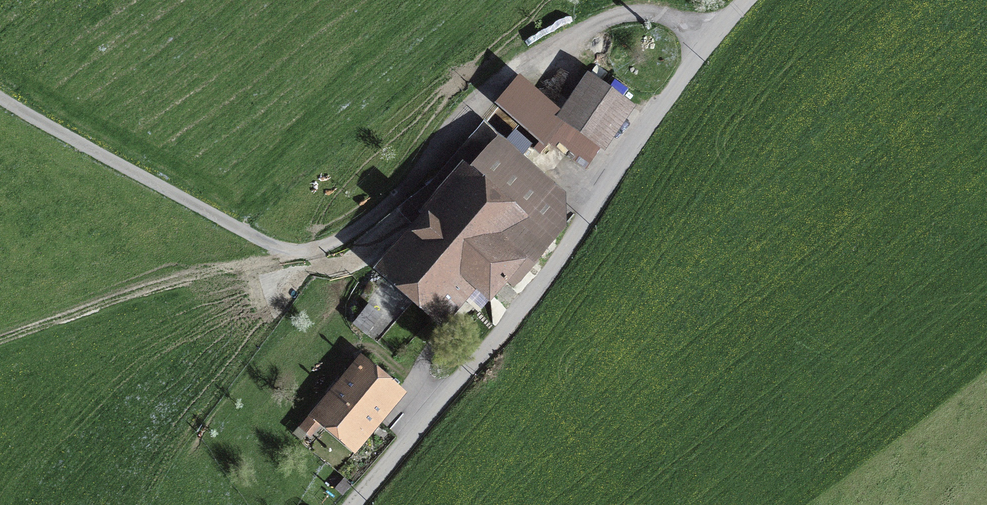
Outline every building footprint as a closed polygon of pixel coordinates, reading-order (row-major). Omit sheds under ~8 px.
[(587,67),(560,102),(519,70),(492,104),(541,142),(535,149),(539,152),(550,138),(585,165),(600,146),(605,150),(639,106),(587,67)] [(441,311),(470,278),(490,295),(531,253),(540,262),(551,251),(561,231),(561,197),(499,143),(391,269),(441,311)] [(369,299),(355,322),(380,338),(394,315),(369,299)] [(369,362),(323,417),(353,442),(399,387),(369,362)]
